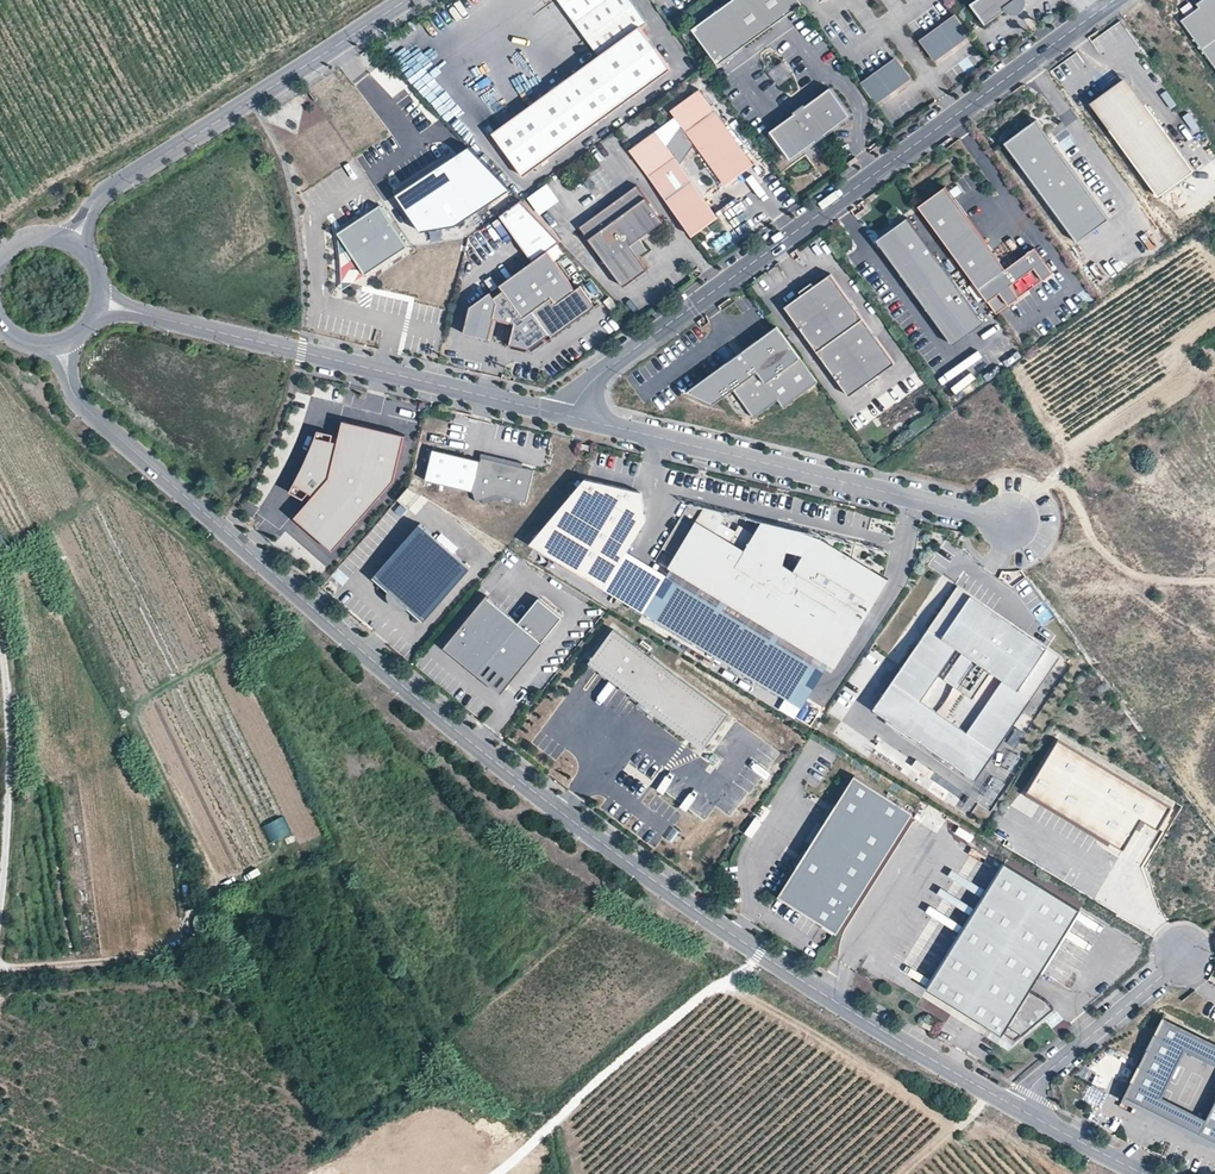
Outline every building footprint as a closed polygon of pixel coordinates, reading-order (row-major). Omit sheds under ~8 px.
[(601,58),(495,136),(526,179),(672,72),(641,29),(648,24),(631,0),(559,0),(601,58)] [(690,30),(717,66),(803,4),(800,0),(732,0),(690,30)] [(970,4),(985,24),(1018,0),(975,0),(970,4)] [(1210,3),(1208,0),(1205,0),(1197,6),(1199,10),(1182,23),(1214,69),(1214,0),(1210,3)] [(955,15),(922,39),(936,60),(970,35),(955,15)] [(894,59),(861,84),(875,104),(909,79),(894,59)] [(327,78),(312,88),(321,101),(336,92),(327,78)] [(1194,170),(1131,84),(1119,82),(1090,103),(1158,196),(1194,170)] [(830,88),(769,131),(790,159),(850,115),(830,88)] [(672,111),(686,132),(715,111),(701,90),(672,111)] [(695,144),(724,184),(753,163),(715,111),(686,132),(695,144)] [(1110,222),(1036,120),(1004,143),(1078,245),(1110,222)] [(680,164),(695,144),(676,130),(665,144),(656,131),(629,150),(692,235),(718,216),(680,164)] [(392,198),(423,247),(496,204),(461,149),(392,198)] [(663,222),(637,185),(580,227),(623,287),(648,269),(637,255),(630,245),(640,238),(663,222)] [(945,187),(918,206),(977,289),(1005,270),(945,187)] [(539,212),(545,208),(536,195),(530,198),(539,212)] [(407,247),(380,205),(338,233),(365,274),(407,247)] [(509,213),(518,229),(532,221),(523,205),(509,213)] [(984,322),(908,217),(883,235),(960,340),(984,322)] [(960,340),(883,235),(876,240),(953,345),(960,340)] [(640,238),(630,245),(637,255),(647,248),(640,238)] [(999,294),(1008,307),(1053,275),(1034,248),(1005,270),(977,289),(987,302),(999,294)] [(575,289),(547,251),(500,285),(503,290),(494,297),(491,292),(470,306),(464,333),(489,339),(494,318),(503,320),(514,323),(509,344),(530,349),(550,334),(552,338),(596,306),(581,286),(575,289)] [(896,363),(831,274),(814,286),(812,283),(800,292),(802,295),(785,307),(850,396),(867,384),(869,387),(881,379),(879,375),(896,363)] [(1008,307),(999,294),(987,302),(996,316),(1008,307)] [(817,383),(777,326),(686,392),(714,404),(734,389),(754,418),(778,400),(783,407),(817,383)] [(394,480),(405,436),(343,421),(338,443),(331,441),(333,435),(311,429),(307,445),(303,459),(297,475),(290,491),(303,499),(309,492),(313,495),(295,517),(333,551),(394,480)] [(593,447),(582,444),(580,450),(591,453),(593,447)] [(473,491),(481,461),(434,450),(426,480),(473,491)] [(523,463),(483,453),(482,458),(522,467),(523,463)] [(526,502),(534,470),(522,467),(482,458),(481,461),(473,491),(476,502),(483,500),(498,495),(521,501),(526,502)] [(527,541),(603,587),(624,554),(647,519),(641,489),(580,477),(527,541)] [(401,499),(409,508),(419,498),(411,490),(401,499)] [(521,501),(498,495),(483,500),(484,504),(498,500),(520,505),(521,501)] [(820,537),(817,542),(795,529),(789,539),(776,536),(778,525),(762,521),(755,534),(740,525),(736,531),(722,523),(728,513),(704,508),(696,521),(698,523),(671,568),(829,663),(856,618),(870,595),(877,599),(889,579),(820,537)] [(470,568),(420,524),(376,575),(426,619),(470,568)] [(660,577),(624,554),(603,587),(641,610),(660,577)] [(829,663),(671,568),(644,612),(716,655),(722,645),(753,663),(746,674),(802,708),(829,663)] [(1022,571),(1002,572),(1002,581),(1022,580),(1022,571)] [(975,778),(1061,654),(958,583),(873,708),(975,778)] [(863,623),(877,599),(870,595),(856,618),(863,623)] [(518,623),(487,597),(446,646),(479,673),(499,649),(521,667),(562,617),(539,598),(518,623)] [(729,714),(614,629),(589,662),(704,748),(729,714)] [(753,663),(722,645),(716,655),(746,674),(753,663)] [(521,667),(499,649),(479,673),(501,691),(521,667)] [(595,697),(605,680),(599,676),(589,693),(595,697)] [(1172,806),(1059,738),(1027,790),(1124,848),(1142,818),(1159,828),(1172,806)] [(1004,744),(978,784),(991,792),(994,786),(1001,790),(1023,756),(1004,744)] [(933,795),(968,814),(976,799),(968,794),(973,785),(954,775),(946,790),(938,786),(933,795)] [(835,932),(911,812),(854,776),(826,821),(846,834),(827,864),(807,851),(778,896),(835,932)] [(263,827),(270,844),(290,835),(283,818),(263,827)] [(827,864),(846,834),(826,821),(807,851),(827,864)] [(1031,990),(1080,910),(1004,863),(927,988),(1003,1035),(1004,1033),(1016,1040),(1054,1008),(1048,1000),(1031,990)] [(190,951),(208,950),(207,940),(189,942),(190,951)] [(1163,1018),(1124,1097),(1214,1142),(1214,1043),(1163,1018)] [(935,1025),(926,1020),(923,1025),(932,1031),(935,1025)] [(1087,1085),(1081,1101),(1103,1109),(1109,1093),(1087,1085)]
